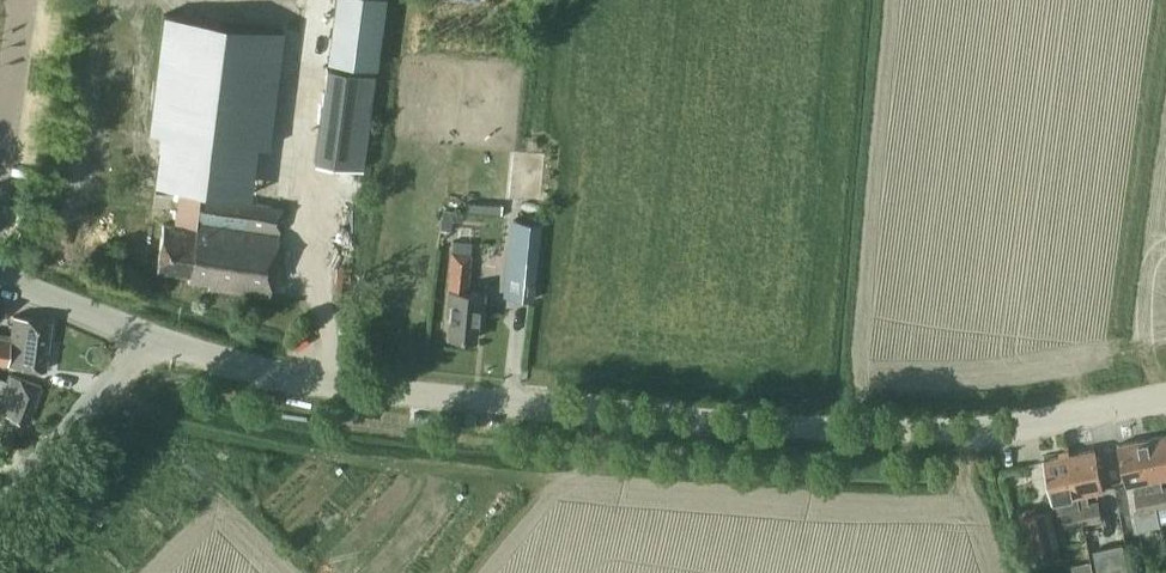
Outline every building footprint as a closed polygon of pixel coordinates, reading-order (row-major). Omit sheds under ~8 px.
[(383,1),(375,0),(336,0),(314,162),(363,168),(371,101),(383,1)] [(284,30),(164,14),(147,130),(159,132),(152,179),(246,194),(254,147),(266,149),(284,30)] [(283,207),(178,190),(173,224),(163,223),(157,268),(189,273),(189,279),(210,282),(209,287),(271,296),(283,207)] [(462,220),(462,211),(446,210),(441,209),(439,228),(443,228),(449,229),(450,219),(462,220)] [(516,234),(515,285),(539,285),(540,234),(516,234)] [(446,312),(450,313),(448,335),(476,337),(479,310),(483,310),(485,292),(468,291),(472,242),(453,240),(446,312)] [(46,368),(51,319),(14,314),(10,346),(9,362),(8,364),(46,368)] [(10,346),(0,345),(0,361),(9,362),(10,346)] [(42,385),(9,373),(7,379),(0,377),(0,411),(29,422),(42,385)] [(1143,437),(1161,523),(1160,515),(1165,514),(1165,485),(1160,486),(1158,477),(1165,475),(1165,432),(1143,437)] [(1139,527),(1161,523),(1143,437),(1118,442),(1127,484),(1136,482),(1137,491),(1135,491),(1139,510),(1136,514),(1139,527)] [(1070,452),(1083,522),(1102,518),(1098,499),(1086,501),(1084,492),(1103,488),(1095,447),(1070,452)] [(1065,525),(1083,522),(1070,452),(1044,458),(1053,499),(1071,495),(1073,504),(1061,507),(1065,525)] [(1019,514),(1028,549),(1059,541),(1050,505),(1019,514)] [(1122,541),(1093,548),(1098,572),(1129,572),(1122,541)] [(1063,546),(1038,549),(1040,561),(1065,558),(1063,546)] [(1090,560),(1071,565),(1073,572),(1093,572),(1090,560)]
